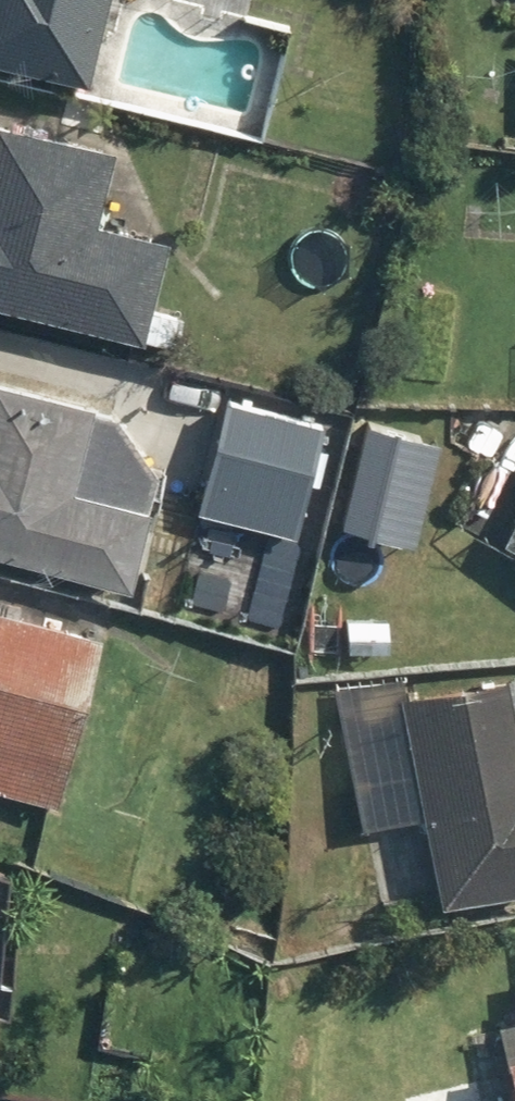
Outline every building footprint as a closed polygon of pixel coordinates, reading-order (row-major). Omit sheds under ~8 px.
[(90,0),(0,0),(0,76),(70,91),(90,0)] [(128,344),(149,248),(82,234),(99,154),(0,133),(0,316),(128,344)] [(318,404),(221,378),(187,506),(285,531),(318,404)] [(96,407),(0,381),(0,563),(119,595),(150,479),(96,407)] [(488,543),(514,558),(514,494),(488,543)] [(0,615),(0,799),(43,810),(86,636),(0,615)] [(329,676),(353,834),(412,825),(423,902),(514,888),(514,681),(402,698),(397,665),(329,676)] [(495,1061),(504,1100),(514,1100),(514,1056),(495,1061)]
